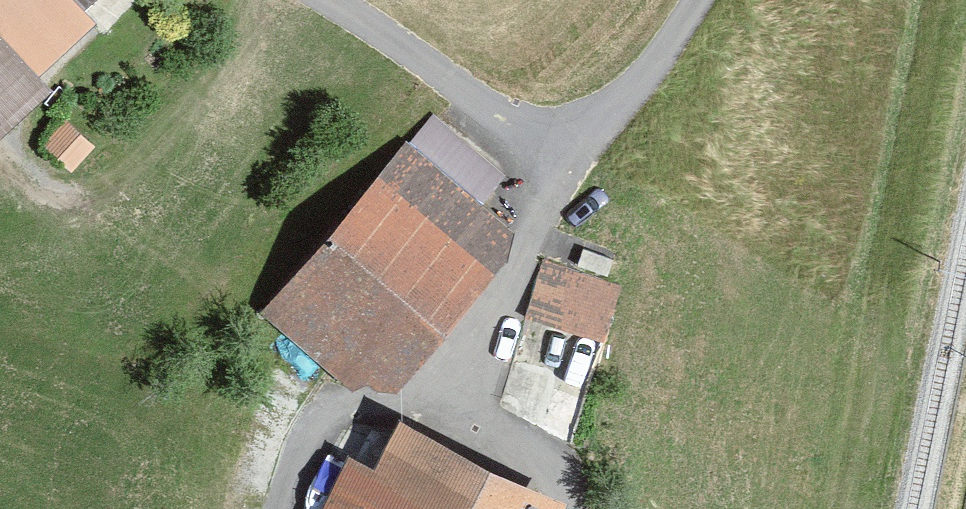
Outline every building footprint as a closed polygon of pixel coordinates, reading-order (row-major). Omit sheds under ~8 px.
[(10,25),(31,47),(82,0),(0,0),(0,34),(10,25)] [(19,59),(0,39),(0,76),(19,59)] [(466,282),(508,233),(469,200),(492,174),(437,126),(374,200),(368,195),(270,310),(354,382),(378,354),(402,375),(475,289),(466,282)] [(530,309),(608,332),(625,273),(547,250),(530,309)] [(506,409),(580,424),(599,331),(525,316),(506,409)] [(534,499),(399,434),(375,484),(344,469),(324,508),(529,508),(534,499)]
